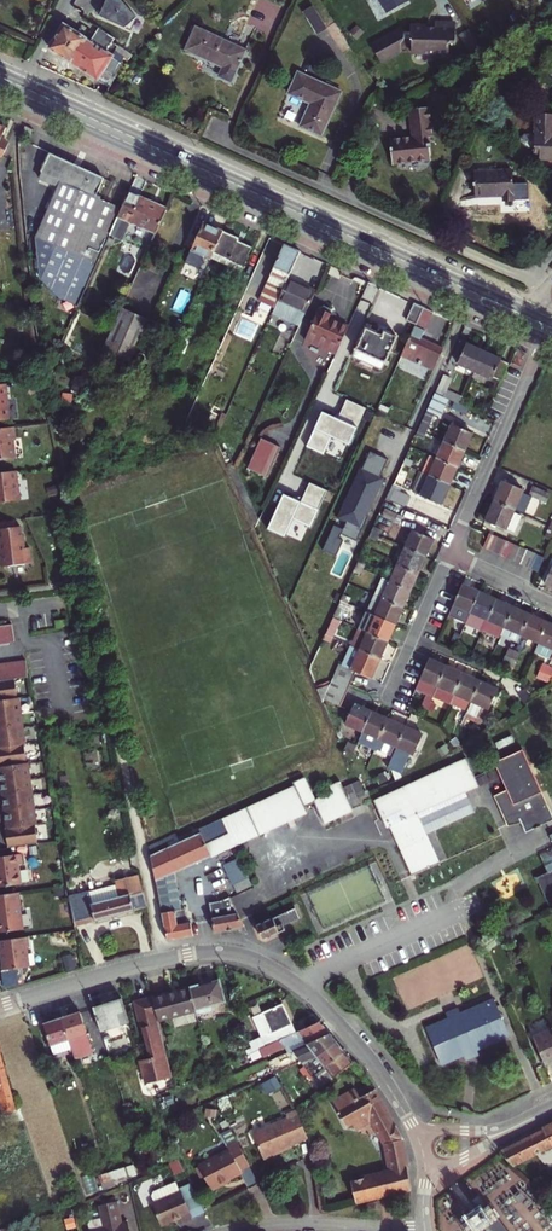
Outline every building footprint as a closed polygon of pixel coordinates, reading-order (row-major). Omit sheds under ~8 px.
[(121,0),(106,0),(99,16),(131,30),(136,17),(121,0)] [(389,10),(409,0),(384,0),(389,10)] [(327,24),(315,1),(303,6),(317,30),(327,24)] [(414,51),(436,52),(436,55),(451,56),(451,43),(458,43),(458,22),(438,21),(438,28),(429,27),(427,24),(413,24),(413,31),(413,37),(413,39),(415,39),(414,51)] [(402,50),(402,41),(407,39),(407,37),(407,31),(406,31),(404,25),(373,42),(383,60),(402,50)] [(50,48),(110,87),(124,58),(116,52),(119,47),(113,43),(115,39),(99,28),(90,42),(64,26),(50,48)] [(197,28),(187,51),(216,64),(217,63),(225,66),(220,77),(232,82),(246,50),(197,28)] [(483,48),(475,36),(467,40),(475,53),(483,48)] [(323,136),(343,93),(299,73),(289,94),(310,104),(313,105),(311,109),(309,108),(300,126),(323,136)] [(394,164),(430,160),(428,138),(433,137),(430,109),(411,111),(413,138),(392,140),(394,164)] [(535,159),(551,160),(551,116),(536,115),(536,136),(525,135),(521,139),(521,144),(524,148),(535,149),(535,159)] [(3,155),(9,144),(2,140),(7,129),(0,126),(0,154),(3,155)] [(19,142),(27,146),(34,130),(25,126),(19,142)] [(39,179),(58,187),(52,201),(48,210),(83,225),(96,195),(104,178),(49,154),(41,172),(42,173),(39,179)] [(514,202),(513,172),(475,173),(476,198),(504,196),(504,202),(514,202)] [(156,233),(168,207),(131,191),(123,209),(117,221),(128,226),(130,222),(156,233)] [(97,264),(98,265),(113,230),(115,226),(117,221),(123,209),(101,199),(102,197),(96,195),(83,225),(48,210),(36,238),(97,264)] [(153,241),(156,233),(130,222),(128,226),(117,221),(115,226),(126,231),(127,230),(153,241)] [(205,221),(188,261),(206,270),(214,253),(224,230),(205,221)] [(239,240),(240,237),(224,230),(214,253),(222,257),(218,264),(242,275),(250,256),(248,256),(252,247),(239,240)] [(98,265),(97,264),(36,238),(42,279),(59,298),(79,307),(98,265)] [(260,300),(275,307),(288,278),(300,251),(286,244),(260,300)] [(155,271),(161,258),(154,254),(147,268),(155,271)] [(288,278),(275,307),(272,314),(299,326),(316,291),(288,278)] [(228,302),(239,306),(245,292),(235,287),(228,302)] [(407,319),(417,324),(425,307),(414,303),(407,319)] [(337,354),(349,326),(331,318),(333,314),(331,309),(325,306),(320,308),(305,339),(337,354)] [(434,370),(444,348),(421,338),(434,311),(425,307),(417,324),(403,356),(434,370)] [(151,320),(123,308),(104,349),(132,362),(151,320)] [(368,322),(366,326),(383,334),(385,330),(368,322)] [(366,326),(356,348),(386,362),(398,336),(387,330),(387,331),(385,330),(383,334),(366,326)] [(468,344),(459,363),(476,370),(484,352),(468,344)] [(353,356),(382,369),(386,362),(356,348),(353,356)] [(473,376),(498,388),(509,363),(484,352),(476,370),(473,376)] [(120,382),(125,370),(119,367),(113,379),(120,382)] [(453,378),(444,374),(436,392),(450,398),(455,401),(458,394),(448,389),(453,378)] [(0,385),(0,421),(8,420),(6,400),(8,400),(6,384),(0,385)] [(450,398),(436,392),(427,412),(419,429),(427,432),(436,413),(442,416),(450,398)] [(458,394),(455,401),(461,404),(464,397),(458,394)] [(466,406),(469,399),(464,397),(461,404),(466,406)] [(350,448),(368,409),(347,400),(341,415),(331,417),(323,413),(307,449),(325,457),(333,439),(350,448)] [(465,450),(473,433),(454,424),(446,441),(465,450)] [(0,429),(0,461),(15,459),(12,440),(16,439),(15,427),(0,429)] [(416,435),(424,438),(427,432),(419,429),(416,435)] [(261,438),(248,467),(268,476),(281,447),(261,438)] [(446,441),(444,447),(439,457),(438,459),(457,468),(465,450),(446,441)] [(438,445),(434,454),(439,457),(444,447),(438,445)] [(389,459),(371,451),(363,469),(361,468),(338,517),(347,522),(342,534),(358,541),(369,516),(366,515),(368,511),(370,510),(384,478),(381,477),(389,459)] [(415,458),(408,454),(403,464),(411,467),(415,458)] [(438,459),(430,456),(423,472),(423,473),(430,476),(450,485),(457,468),(438,459)] [(411,467),(403,464),(393,485),(401,489),(411,467)] [(0,473),(0,503),(20,500),(16,471),(0,473)] [(414,493),(440,505),(450,485),(430,476),(423,473),(423,472),(414,493)] [(29,495),(27,481),(21,482),(22,496),(29,495)] [(524,490),(506,481),(497,501),(515,509),(524,490)] [(329,493),(313,486),(306,501),(296,502),(285,497),(269,533),(287,541),(295,523),(312,532),(329,493)] [(551,494),(534,487),(531,494),(547,501),(551,494)] [(405,506),(409,497),(395,491),(391,499),(405,506)] [(508,526),(517,529),(524,513),(515,509),(497,501),(488,521),(506,529),(508,526)] [(395,521),(398,514),(386,508),(383,515),(395,521)] [(381,530),(374,526),(372,532),(379,535),(381,530)] [(0,529),(0,553),(1,553),(2,567),(31,563),(29,548),(24,548),(20,527),(0,529)] [(434,539),(414,530),(406,547),(426,557),(434,539)] [(372,532),(369,538),(376,541),(379,535),(372,532)] [(498,536),(490,533),(484,547),(492,551),(498,536)] [(498,536),(492,551),(500,554),(506,540),(498,536)] [(506,540),(500,554),(507,558),(514,543),(506,540)] [(514,543),(507,558),(516,561),(522,547),(514,543)] [(426,557),(406,547),(399,564),(418,573),(426,557)] [(522,547),(516,561),(523,565),(529,551),(522,547)] [(529,551),(523,565),(531,568),(537,554),(529,551)] [(531,568),(539,572),(546,558),(537,554),(531,568)] [(364,568),(366,563),(359,560),(357,565),(364,568)] [(391,580),(411,589),(418,573),(399,564),(391,580)] [(354,570),(361,574),(364,568),(357,565),(354,570)] [(403,606),(411,589),(391,580),(382,576),(374,594),(384,597),(403,606)] [(471,612),(480,592),(463,585),(454,604),(471,612)] [(485,628),(497,600),(480,592),(471,612),(467,623),(483,630),(485,628)] [(351,596),(344,593),(341,599),(348,602),(351,596)] [(374,594),(367,611),(396,624),(403,606),(384,597),(374,594)] [(335,613),(342,616),(348,602),(341,599),(335,613)] [(513,607),(497,600),(485,628),(501,635),(513,607)] [(531,615),(513,607),(501,635),(518,643),(522,635),(531,615)] [(360,628),(388,640),(396,624),(367,611),(359,627),(360,628)] [(548,623),(531,615),(522,635),(539,643),(548,623)] [(342,619),(335,616),(329,629),(327,634),(334,637),(342,619)] [(67,620),(56,622),(57,628),(68,627),(67,620)] [(539,643),(535,651),(551,659),(551,624),(548,623),(539,643)] [(0,626),(0,644),(15,642),(12,625),(0,626)] [(458,626),(452,640),(458,642),(464,629),(458,626)] [(352,645),(361,648),(380,657),(381,657),(388,640),(360,628),(352,645)] [(324,639),(331,642),(334,637),(327,634),(324,639)] [(357,671),(371,678),(380,657),(361,648),(360,648),(352,645),(351,644),(342,664),(340,663),(334,677),(351,684),(357,671)] [(514,652),(509,649),(506,656),(511,659),(514,652)] [(519,654),(514,652),(511,659),(517,661),(519,654)] [(506,656),(502,663),(508,665),(511,659),(506,656)] [(430,659),(421,678),(416,689),(428,694),(422,707),(428,709),(431,703),(434,696),(447,666),(430,659)] [(517,661),(511,659),(508,665),(513,668),(517,661)] [(8,848),(37,844),(35,825),(36,825),(28,764),(26,764),(24,745),(25,745),(19,698),(17,698),(15,680),(28,678),(26,661),(0,664),(0,778),(7,828),(5,829),(8,848)] [(537,677),(548,682),(551,675),(546,673),(549,666),(544,664),(537,677)] [(464,674),(447,666),(434,696),(450,703),(464,674)] [(480,681),(464,674),(450,703),(468,710),(480,681)] [(334,677),(331,683),(336,681),(350,687),(351,684),(334,677)] [(325,699),(341,706),(350,687),(336,681),(331,683),(318,689),(324,703),(325,699)] [(499,690),(480,681),(468,710),(464,718),(462,721),(465,723),(467,719),(469,714),(478,718),(483,706),(488,708),(490,709),(499,690)] [(434,712),(437,705),(431,703),(428,709),(434,712)] [(355,704),(346,723),(363,731),(372,711),(355,704)] [(488,708),(483,706),(478,718),(469,714),(467,719),(480,725),(488,708)] [(390,719),(372,711),(363,731),(359,740),(377,748),(390,719)] [(406,726),(390,719),(377,748),(393,755),(406,726)] [(414,755),(423,735),(406,726),(393,755),(390,761),(387,769),(392,771),(398,774),(408,752),(414,755)] [(345,749),(348,750),(354,753),(357,746),(348,742),(345,749)] [(359,755),(362,748),(357,746),(354,753),(359,755)] [(443,757),(450,753),(446,747),(439,751),(443,757)] [(496,764),(508,791),(495,798),(508,826),(521,821),(527,834),(549,824),(551,823),(551,813),(524,751),(496,764)] [(384,758),(381,766),(387,769),(390,761),(384,758)] [(480,785),(468,760),(375,802),(386,828),(391,825),(414,876),(440,864),(428,836),(418,814),(467,791),(480,785)] [(207,845),(211,855),(285,822),(309,811),(307,807),(315,802),(304,778),(293,782),(295,787),(223,820),(229,834),(207,845)] [(366,795),(360,782),(354,785),(360,798),(366,795)] [(362,804),(373,798),(370,793),(366,795),(360,798),(354,785),(348,787),(343,790),(340,783),(330,788),(333,794),(315,802),(324,823),(363,805),(362,804)] [(477,813),(467,791),(418,814),(428,836),(477,813)] [(207,845),(201,833),(150,855),(155,881),(172,873),(211,855),(207,845)] [(0,857),(0,888),(21,885),(18,865),(22,865),(21,854),(0,857)] [(549,873),(551,871),(551,855),(543,859),(549,873)] [(378,884),(370,869),(361,873),(368,888),(378,884)] [(536,879),(538,885),(540,884),(548,903),(551,901),(551,871),(549,873),(536,879)] [(172,873),(155,881),(162,913),(180,909),(172,873)] [(126,878),(130,895),(136,893),(142,892),(139,875),(126,878)] [(69,896),(75,925),(145,908),(142,892),(136,893),(130,895),(126,878),(116,880),(117,886),(69,896)] [(252,886),(248,879),(234,885),(237,892),(252,886)] [(0,895),(0,933),(22,930),(19,910),(22,909),(19,893),(0,895)] [(208,902),(214,932),(243,926),(241,921),(231,898),(230,896),(222,899),(208,902)] [(290,906),(291,909),(255,924),(260,936),(267,937),(280,932),(285,930),(284,925),(300,918),(294,904),(290,906)] [(187,922),(185,908),(180,909),(162,913),(168,940),(193,935),(190,922),(187,922)] [(513,936),(511,930),(493,937),(496,943),(513,936)] [(0,941),(0,951),(1,951),(4,971),(28,968),(26,948),(29,947),(28,937),(0,941)] [(225,1001),(219,980),(191,987),(197,1010),(198,1015),(214,1011),(213,1004),(225,1001)] [(197,1010),(191,987),(179,990),(186,1014),(197,1010)] [(186,1014),(179,990),(152,997),(158,1021),(186,1014)] [(158,1021),(152,997),(135,1001),(141,1027),(143,1027),(151,1057),(140,1060),(146,1083),(172,1076),(158,1021)] [(510,1037),(494,999),(461,1014),(459,1008),(457,1009),(452,1011),(446,1014),(448,1019),(426,1028),(443,1066),(465,1056),(467,1061),(479,1056),(477,1051),(510,1037)] [(122,1000),(94,1009),(102,1033),(130,1024),(122,1000)] [(252,1017),(261,1036),(249,1042),(251,1046),(253,1051),(260,1047),(296,1031),(282,1003),(252,1017)] [(92,1053),(80,1011),(61,1018),(71,1049),(74,1059),(92,1053)] [(43,1023),(53,1055),(71,1049),(61,1018),(43,1023)] [(319,1020),(296,1031),(260,1047),(264,1055),(287,1045),(292,1050),(307,1043),(329,1033),(319,1020)] [(551,1063),(551,1030),(534,1038),(546,1065),(551,1063)] [(336,1041),(329,1033),(307,1043),(292,1050),(300,1062),(304,1067),(317,1056),(336,1041)] [(304,1067),(308,1071),(312,1077),(344,1052),(336,1041),(317,1056),(304,1067)] [(312,1077),(321,1088),(353,1063),(344,1052),(312,1077)] [(0,1114),(0,1120),(1,1125),(24,1119),(20,1108),(15,1110),(0,1055),(0,1102),(3,1113),(0,1114)] [(264,1080),(272,1095),(283,1089),(275,1075),(264,1080)] [(201,1101),(218,1093),(215,1088),(199,1096),(201,1101)] [(402,1139),(374,1089),(360,1097),(356,1090),(333,1103),(345,1127),(352,1123),(355,1128),(358,1129),(373,1121),(385,1143),(391,1171),(350,1182),(356,1203),(411,1189),(402,1139)] [(306,1138),(295,1111),(285,1116),(286,1120),(252,1134),(263,1159),(275,1154),(274,1152),(306,1138)] [(546,1130),(502,1152),(512,1166),(551,1147),(551,1127),(546,1130)] [(241,1174),(240,1171),(249,1166),(236,1143),(227,1149),(228,1151),(198,1168),(211,1192),(222,1186),(221,1184),(241,1174)] [(109,1172),(113,1184),(146,1173),(142,1162),(109,1172)] [(98,1176),(102,1189),(113,1186),(113,1184),(109,1172),(98,1176)] [(184,1223),(206,1214),(191,1185),(180,1189),(177,1183),(155,1192),(153,1196),(156,1203),(152,1205),(162,1226),(182,1218),(184,1223)] [(379,1207),(377,1201),(367,1203),(368,1209),(379,1207)] [(117,1202),(100,1206),(106,1227),(90,1230),(132,1230),(129,1222),(122,1223),(117,1202)] [(504,1228),(505,1227),(504,1226),(503,1227),(498,1221),(500,1220),(499,1218),(497,1219),(493,1214),(495,1212),(493,1211),(492,1212),(489,1208),(490,1207),(489,1205),(488,1205),(486,1206),(487,1208),(465,1223),(463,1223),(463,1226),(465,1225),(468,1230),(467,1230),(506,1230),(504,1228)]
